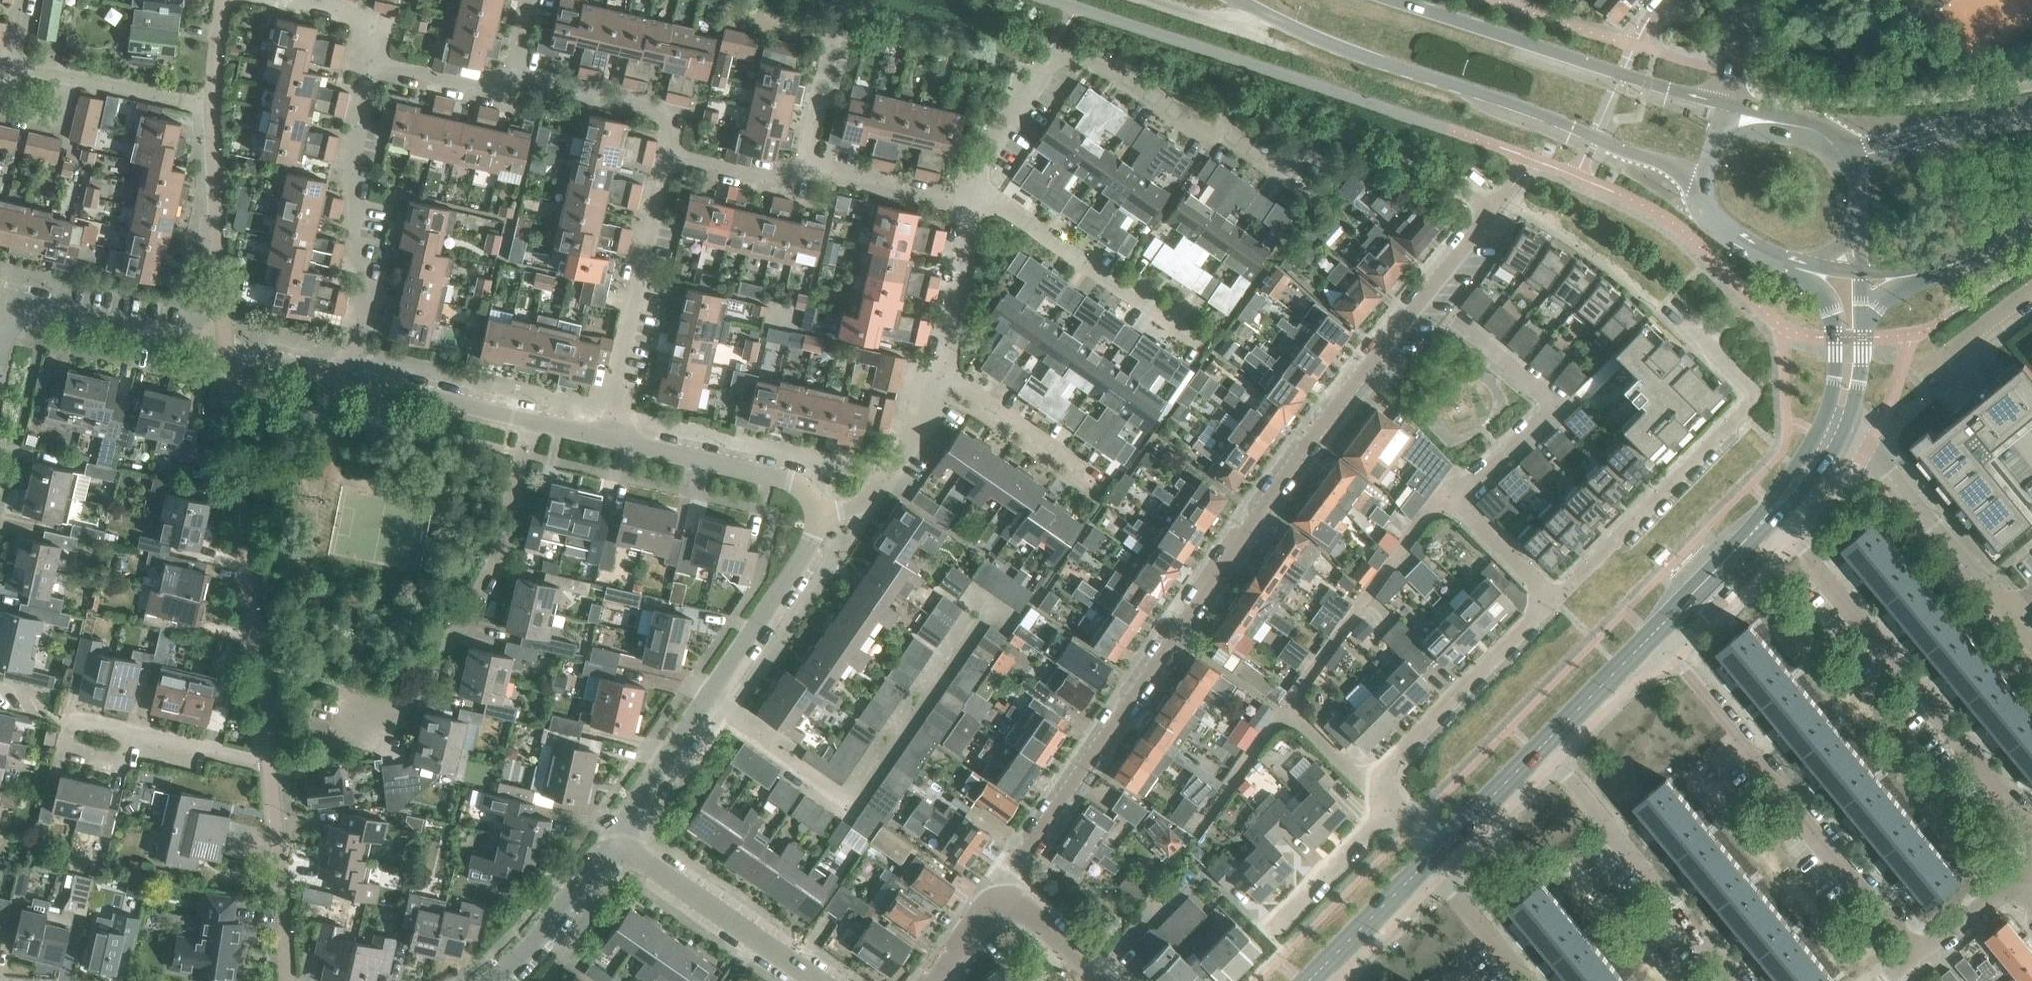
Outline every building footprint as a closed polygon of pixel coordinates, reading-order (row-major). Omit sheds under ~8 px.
[(38,36),(55,39),(61,0),(44,0),(38,36)] [(133,5),(180,10),(180,8),(181,8),(184,5),(184,0),(133,0),(133,5)] [(373,9),(385,12),(388,0),(375,0),(373,9)] [(385,12),(397,15),(400,0),(388,0),(385,12)] [(510,4),(493,0),(461,0),(457,15),(497,24),(500,12),(508,14),(510,4)] [(574,43),(574,42),(583,3),(570,0),(560,0),(553,29),(541,27),(536,51),(558,56),(559,49),(572,52),(574,43)] [(1628,5),(1623,0),(1595,0),(1593,2),(1615,21),(1617,18),(1619,19),(1626,11),(1624,9),(1628,5)] [(583,3),(574,42),(574,43),(587,45),(585,52),(583,51),(577,75),(589,78),(605,8),(583,3)] [(154,62),(155,51),(174,54),(179,14),(135,8),(133,24),(132,24),(129,48),(131,49),(129,59),(132,63),(150,65),(154,62)] [(619,53),(627,13),(605,8),(589,78),(601,81),(607,57),(604,56),(606,50),(619,53)] [(650,18),(627,13),(619,53),(631,56),(630,62),(627,61),(621,86),(633,88),(650,18)] [(502,39),(494,37),(497,24),(457,15),(453,37),(452,37),(500,48),(502,39)] [(277,17),(272,40),(342,56),(345,44),(321,39),(320,41),(314,40),(317,27),(277,17)] [(650,60),(662,63),(663,63),(671,28),(672,24),(650,18),(633,88),(646,91),(651,67),(649,66),(650,60)] [(414,19),(412,27),(411,28),(425,31),(427,22),(414,19)] [(665,101),(677,103),(693,33),(671,28),(663,63),(662,63),(661,68),(675,71),(673,77),(670,77),(665,101)] [(730,55),(736,30),(724,28),(719,52),(730,55)] [(747,33),(736,30),(730,55),(732,55),(741,57),(747,33)] [(693,33),(677,103),(689,106),(694,82),(692,82),(693,75),(707,78),(716,39),(693,33)] [(758,35),(747,33),(741,57),(752,60),(758,35)] [(497,58),(500,48),(452,37),(453,37),(448,36),(442,58),(435,56),(432,69),(457,75),(459,63),(482,68),(485,55),(497,58)] [(766,37),(760,62),(772,64),(778,40),(766,37)] [(306,71),(309,59),(316,60),(315,63),(339,69),(342,56),(272,40),(267,63),(281,66),(306,71)] [(778,40),(772,64),(783,67),(789,43),(778,40)] [(783,67),(794,69),(800,45),(789,43),(783,67)] [(862,45),(861,50),(873,53),(874,47),(862,45)] [(233,46),(231,54),(238,55),(240,48),(233,46)] [(719,52),(714,74),(726,77),(732,55),(730,55),(719,52)] [(800,70),(794,69),(783,67),(772,64),(760,62),(755,84),(803,95),(805,85),(797,84),(800,70)] [(321,74),(306,71),(281,66),(276,88),(346,104),(349,92),(325,86),(324,89),(318,88),(321,74)] [(724,87),(726,77),(714,74),(711,84),(724,87)] [(1045,129),(1073,149),(1108,100),(1106,99),(1107,96),(1102,92),(1100,94),(1088,86),(1087,88),(1078,81),(1066,99),(1084,112),(1074,127),(1055,114),(1045,129)] [(801,105),(803,95),(755,84),(750,106),(789,115),(792,103),(801,105)] [(864,143),(867,133),(866,133),(873,103),(872,103),(864,101),(866,95),(861,86),(853,84),(847,113),(835,111),(828,142),(850,147),(851,140),(864,143)] [(276,88),(271,110),(311,119),(313,106),(320,108),(319,111),(343,116),(346,104),(276,88)] [(388,141),(410,146),(419,111),(420,107),(407,104),(409,97),(387,92),(380,122),(391,124),(388,141)] [(113,128),(121,96),(108,93),(100,125),(113,128)] [(80,94),(77,106),(101,111),(104,100),(80,94)] [(869,166),(881,169),(897,99),(875,94),(872,103),(873,103),(866,133),(867,133),(879,136),(877,142),(875,142),(869,166)] [(431,114),(419,111),(410,146),(409,151),(432,156),(445,97),(435,95),(431,114)] [(432,156),(454,161),(463,122),(451,119),(455,99),(445,97),(432,156)] [(919,104),(897,99),(881,169),(893,172),(899,148),(896,147),(898,141),(910,143),(919,104)] [(1094,141),(1104,126),(1123,139),(1135,121),(1126,115),(1127,114),(1116,106),(1118,103),(1112,99),(1110,102),(1108,100),(1073,149),(1102,169),(1112,154),(1094,141)] [(142,115),(136,137),(184,148),(186,138),(178,136),(181,123),(160,118),(162,107),(138,101),(136,114),(142,115)] [(913,176),(926,179),(942,109),(919,104),(910,143),(923,146),(922,153),(919,152),(913,176)] [(463,122),(454,161),(476,166),(489,107),(480,105),(475,124),(463,122)] [(99,122),(101,111),(77,106),(75,117),(99,122)] [(745,128),(792,139),(795,130),(787,128),(789,115),(750,106),(745,128)] [(499,171),(500,166),(499,166),(507,132),(507,131),(495,129),(499,110),(489,107),(476,166),(499,171)] [(705,109),(703,118),(703,119),(716,122),(718,112),(705,109)] [(942,109),(926,179),(938,182),(943,158),(941,157),(942,151),(955,154),(964,114),(942,109)] [(266,132),(336,149),(339,136),(315,131),(314,133),(308,132),(311,119),(271,110),(266,132)] [(584,137),(654,153),(657,141),(633,135),(632,138),(626,136),(629,123),(589,114),(584,137)] [(75,117),(72,128),(96,133),(99,122),(75,117)] [(1131,167),(1112,154),(1102,169),(1130,189),(1164,139),(1162,138),(1164,135),(1158,131),(1156,133),(1145,125),(1144,127),(1135,121),(1123,139),(1141,152),(1131,167)] [(499,166),(500,166),(522,172),(531,132),(533,124),(523,122),(522,126),(510,123),(509,127),(508,127),(507,131),(507,132),(499,166)] [(0,125),(0,151),(3,151),(9,127),(0,125)] [(539,126),(534,148),(545,151),(547,143),(550,129),(539,126)] [(20,130),(9,127),(3,151),(14,154),(20,130)] [(790,149),(792,139),(745,128),(740,127),(735,149),(728,147),(725,160),(749,166),(752,154),(774,159),(777,146),(790,149)] [(96,133),(72,128),(70,139),(94,145),(96,133)] [(1073,149),(1045,129),(1034,145),(1053,158),(1043,172),(1024,159),(1011,178),(1020,184),(1020,185),(1031,193),(1029,196),(1035,200),(1037,197),(1039,199),(1073,149)] [(34,159),(40,134),(28,132),(23,156),(34,159)] [(333,161),(336,149),(266,132),(261,155),(300,164),(303,151),(310,152),(309,155),(333,161)] [(51,137),(40,134),(34,159),(45,161),(51,137)] [(57,164),(62,139),(51,137),(45,161),(57,164)] [(131,159),(146,163),(146,162),(170,168),(173,156),(181,158),(184,148),(136,137),(131,159)] [(651,165),(654,153),(584,137),(579,158),(579,159),(614,167),(618,169),(622,155),(628,157),(627,159),(651,165)] [(1164,139),(1130,189),(1159,208),(1169,193),(1151,180),(1161,165),(1180,178),(1192,160),(1183,154),(1184,153),(1172,145),(1174,142),(1168,138),(1166,141),(1164,139)] [(534,148),(529,171),(545,174),(548,161),(550,152),(545,151),(534,148)] [(93,161),(95,152),(83,149),(80,159),(93,161)] [(1091,184),(1102,169),(1073,149),(1039,199),(1041,200),(1039,203),(1045,207),(1047,204),(1059,213),(1060,211),(1069,217),(1081,199),(1062,186),(1072,171),(1091,184)] [(617,181),(611,179),(614,167),(579,159),(579,158),(574,157),(569,180),(639,196),(642,184),(618,178),(617,181)] [(1171,202),(1176,205),(1204,225),(1239,176),(1236,174),(1238,171),(1232,167),(1230,170),(1219,162),(1218,164),(1209,157),(1196,175),(1215,188),(1205,203),(1181,187),(1171,202)] [(71,176),(74,163),(64,160),(61,173),(71,176)] [(249,160),(246,172),(253,173),(258,170),(260,163),(249,160)] [(170,168),(146,162),(146,163),(141,185),(188,196),(190,186),(182,184),(185,171),(170,168)] [(1102,169),(1091,184),(1110,197),(1100,212),(1081,199),(1069,217),(1077,223),(1076,224),(1088,232),(1086,235),(1092,239),(1094,236),(1096,238),(1130,189),(1102,169)] [(287,172),(282,194),(341,208),(343,198),(324,194),(327,181),(287,172)] [(381,172),(379,181),(387,183),(387,182),(389,177),(386,174),(381,172)] [(1224,217),(1235,202),(1253,215),(1266,197),(1257,191),(1258,189),(1247,181),(1249,178),(1243,174),(1241,177),(1239,176),(1204,225),(1233,245),(1243,230),(1224,217)] [(1352,174),(1339,190),(1350,199),(1363,184),(1352,174)] [(636,208),(639,196),(569,180),(564,202),(604,211),(606,198),(613,200),(612,203),(636,208)] [(693,234),(703,236),(704,236),(712,202),(713,197),(700,194),(702,187),(680,182),(674,206),(686,209),(681,231),(683,232),(683,233),(682,234),(682,235),(682,236),(682,237),(683,238),(683,239),(685,240),(686,241),(688,241),(689,241),(690,240),(691,240),(692,239),(692,238),(693,236),(693,235),(693,234)] [(88,185),(86,195),(99,198),(101,188),(88,185)] [(141,185),(135,207),(174,216),(177,203),(185,205),(188,196),(141,185)] [(725,246),(738,188),(729,186),(724,205),(712,202),(704,236),(703,236),(702,241),(725,246)] [(748,190),(738,188),(725,246),(747,252),(756,212),(744,210),(748,190)] [(1385,188),(1379,196),(1429,239),(1434,233),(1435,235),(1441,227),(1440,226),(1443,223),(1417,202),(1410,210),(1385,188)] [(1148,224),(1159,208),(1130,189),(1096,238),(1098,239),(1096,242),(1102,246),(1104,244),(1116,252),(1117,250),(1126,256),(1138,238),(1119,225),(1130,211),(1148,224)] [(1338,193),(1323,211),(1335,221),(1350,203),(1338,193)] [(341,208),(282,194),(277,217),(316,226),(319,213),(338,218),(341,208)] [(850,197),(838,194),(835,207),(846,210),(850,197)] [(86,195),(84,205),(96,208),(99,198),(86,195)] [(773,196),(769,215),(756,212),(747,252),(769,257),(783,198),(773,196)] [(1429,239),(1379,196),(1372,204),(1388,217),(1387,218),(1396,226),(1390,233),(1415,255),(1417,252),(1419,254),(1425,246),(1424,245),(1429,239)] [(1243,230),(1233,245),(1261,265),(1295,215),(1293,213),(1295,211),(1289,206),(1287,209),(1275,201),(1274,203),(1266,197),(1253,215),(1272,228),(1262,243),(1243,230)] [(793,201),(783,198),(769,257),(792,262),(793,257),(801,223),(800,222),(788,220),(793,201)] [(239,199),(237,207),(247,209),(249,201),(239,199)] [(398,211),(396,221),(444,232),(452,234),(457,211),(410,200),(406,213),(398,211)] [(7,201),(0,232),(0,241),(10,244),(9,252),(18,254),(29,207),(7,201)] [(607,225),(601,224),(604,211),(564,202),(559,224),(629,240),(632,228),(608,223),(607,225)] [(512,217),(514,207),(501,204),(499,214),(512,217)] [(918,213),(878,204),(873,227),(943,243),(946,231),(922,225),(921,228),(914,226),(918,213)] [(1170,275),(1204,225),(1176,205),(1165,221),(1184,234),(1174,249),(1155,236),(1142,253),(1152,260),(1151,261),(1162,269),(1160,272),(1166,276),(1168,273),(1170,275)] [(52,212),(37,208),(29,207),(18,254),(28,256),(30,248),(42,251),(51,217),(52,212)] [(174,216),(135,207),(130,229),(177,240),(180,230),(172,228),(174,216)] [(814,221),(801,218),(800,222),(801,223),(793,257),(815,262),(825,223),(824,223),(826,215),(816,213),(814,221)] [(525,240),(531,218),(519,215),(513,237),(525,240)] [(73,222),(51,217),(42,251),(41,256),(54,259),(52,266),(74,271),(80,247),(67,244),(70,234),(72,223),(73,223),(73,222)] [(277,217),(272,239),(342,255),(345,243),(320,237),(320,240),(313,238),(316,226),(277,217)] [(439,253),(444,232),(396,221),(394,230),(402,232),(399,245),(413,248),(439,254),(439,253)] [(1331,235),(1315,221),(1308,230),(1315,236),(1324,244),(1331,235)] [(242,222),(240,231),(249,233),(252,224),(242,222)] [(82,236),(84,226),(73,223),(72,223),(70,234),(82,236)] [(1382,229),(1375,223),(1366,233),(1368,235),(1361,243),(1375,255),(1398,275),(1401,272),(1404,272),(1407,268),(1407,265),(1413,258),(1384,234),(1382,235),(1379,233),(1382,229)] [(626,253),(629,240),(559,224),(553,247),(568,250),(593,256),(593,255),(596,243),(603,244),(602,247),(626,253)] [(1191,287),(1200,293),(1212,275),(1193,262),(1203,247),(1222,260),(1233,245),(1204,225),(1170,275),(1172,276),(1170,279),(1176,283),(1178,280),(1190,288),(1191,287)] [(1529,271),(1523,279),(1524,280),(1550,242),(1550,241),(1549,242),(1535,233),(1533,236),(1522,229),(1524,226),(1523,225),(1521,229),(1520,228),(1499,264),(1514,273),(1517,268),(1521,270),(1523,267),(1529,271)] [(868,249),(872,250),(873,250),(907,258),(907,257),(910,245),(917,247),(916,249),(940,255),(943,243),(873,227),(868,249)] [(123,241),(121,250),(125,251),(159,259),(159,260),(164,261),(167,248),(175,250),(177,240),(130,229),(127,242),(123,241)] [(1309,244),(1315,236),(1308,230),(1292,249),(1299,255),(1308,262),(1317,251),(1309,244)] [(501,235),(488,232),(486,241),(499,244),(501,235)] [(81,241),(82,236),(70,234),(67,244),(80,247),(81,241)] [(272,239),(266,261),(281,265),(281,264),(306,270),(306,269),(309,257),(315,259),(315,262),(339,267),(342,255),(272,239)] [(497,254),(499,244),(486,241),(484,251),(497,254)] [(1550,242),(1524,280),(1539,289),(1542,284),(1546,286),(1548,283),(1553,287),(1547,295),(1549,296),(1576,259),(1575,259),(1561,250),(1559,252),(1548,245),(1550,242)] [(1396,280),(1396,278),(1398,275),(1375,255),(1361,243),(1347,259),(1384,291),(1390,285),(1392,285),(1396,280)] [(1225,312),(1227,314),(1261,265),(1233,245),(1222,260),(1241,273),(1231,288),(1212,275),(1200,293),(1208,299),(1207,300),(1219,308),(1217,311),(1223,315),(1225,312)] [(448,279),(453,257),(439,253),(439,254),(413,248),(411,260),(403,259),(400,268),(448,279)] [(156,272),(159,260),(159,259),(125,251),(121,250),(120,249),(115,273),(154,282),(162,284),(165,274),(156,272)] [(1299,255),(1292,249),(1280,263),(1287,270),(1299,255)] [(605,272),(608,258),(593,255),(593,256),(568,250),(563,273),(585,278),(582,289),(607,295),(612,273),(605,272)] [(867,272),(937,288),(940,276),(916,271),(915,273),(909,272),(912,259),(907,257),(907,258),(873,250),(872,250),(867,272)] [(1004,333),(1014,318),(1049,268),(1046,267),(1048,264),(1042,260),(1040,263),(1029,255),(1028,256),(1019,250),(1006,268),(1025,281),(1015,296),(1005,289),(984,320),(997,329),(1003,333),(1004,333)] [(522,263),(524,256),(510,253),(509,260),(522,263)] [(824,254),(822,261),(834,264),(836,257),(824,254)] [(1574,262),(1576,259),(1549,296),(1562,306),(1566,301),(1570,303),(1572,301),(1577,304),(1571,312),(1572,313),(1601,277),(1600,277),(1586,267),(1584,270),(1574,262)] [(1328,276),(1344,291),(1367,311),(1370,308),(1373,308),(1376,303),(1376,301),(1382,294),(1359,274),(1356,277),(1340,263),(1328,276)] [(281,265),(276,286),(346,303),(349,290),(325,285),(324,287),(318,286),(321,273),(306,269),(306,270),(281,264),(281,265)] [(1063,307),(1076,289),(1067,283),(1068,282),(1057,274),(1058,271),(1053,267),(1051,270),(1049,268),(1014,318),(1042,338),(1053,322),(1034,309),(1045,294),(1063,307)] [(443,302),(448,279),(400,268),(398,278),(406,280),(403,292),(443,302)] [(542,288),(545,275),(536,272),(533,285),(542,288)] [(935,301),(937,288),(867,272),(862,294),(902,304),(905,291),(911,292),(910,295),(935,301)] [(555,277),(545,275),(542,288),(552,290),(555,277)] [(491,279),(478,276),(476,286),(489,289),(491,279)] [(1601,278),(1601,277),(1572,313),(1585,324),(1589,319),(1592,321),(1594,319),(1600,323),(1593,330),(1594,331),(1625,297),(1624,297),(1611,286),(1609,289),(1599,281),(1601,278)] [(739,289),(758,294),(760,284),(742,280),(739,289)] [(1275,296),(1281,289),(1270,281),(1264,289),(1275,296)] [(319,309),(343,315),(346,303),(276,286),(271,309),(310,318),(313,305),(320,306),(319,309)] [(487,298),(489,289),(476,286),(474,295),(487,298)] [(685,297),(682,310),(721,319),(726,296),(687,287),(687,288),(679,286),(676,296),(685,297)] [(1492,299),(1476,287),(1461,305),(1475,316),(1491,300),(1492,299)] [(604,307),(607,295),(582,289),(579,301),(604,307)] [(1084,295),(1076,289),(1063,307),(1082,320),(1072,335),(1053,322),(1042,338),(1071,357),(1105,308),(1103,306),(1105,303),(1099,299),(1097,302),(1085,294),(1084,295)] [(1258,291),(1248,304),(1258,311),(1268,298),(1258,291)] [(1365,314),(1367,311),(1344,291),(1330,307),(1353,327),(1359,321),(1362,321),(1365,316),(1365,314)] [(387,302),(385,312),(433,323),(437,324),(443,302),(403,292),(400,305),(387,302)] [(808,296),(795,293),(792,305),(805,308),(808,296)] [(1283,293),(1277,301),(1301,319),(1338,347),(1344,339),(1347,339),(1350,334),(1350,332),(1350,331),(1311,301),(1305,309),(1283,293)] [(905,318),(899,316),(902,304),(862,294),(857,316),(857,317),(927,333),(930,321),(906,315),(905,318)] [(1613,352),(1614,353),(1648,318),(1648,317),(1647,318),(1634,307),(1632,309),(1622,300),(1625,297),(1594,331),(1607,342),(1611,338),(1614,341),(1617,338),(1622,342),(1613,352)] [(765,316),(767,306),(754,303),(752,313),(765,316)] [(1249,324),(1258,311),(1248,304),(1239,317),(1249,324)] [(1071,357),(1099,377),(1110,361),(1090,348),(1101,333),(1120,347),(1132,329),(1124,323),(1125,321),(1113,313),(1115,310),(1109,306),(1107,309),(1105,308),(1071,357)] [(1500,306),(1484,324),(1498,335),(1514,319),(1515,318),(1500,306)] [(716,341),(721,319),(682,310),(679,322),(671,320),(668,330),(716,341)] [(433,323),(385,312),(383,321),(391,323),(388,336),(428,345),(433,323)] [(924,345),(927,333),(857,317),(857,316),(843,313),(838,336),(877,345),(880,332),(901,337),(900,339),(924,345)] [(1337,352),(1338,351),(1338,349),(1338,348),(1338,347),(1301,319),(1295,327),(1293,325),(1292,326),(1275,314),(1271,320),(1288,332),(1327,362),(1333,354),(1334,354),(1336,353),(1337,352)] [(476,316),(474,327),(486,330),(488,319),(476,316)] [(812,319),(803,317),(800,327),(810,329),(812,319)] [(488,319),(486,330),(484,340),(471,337),(466,361),(488,366),(489,359),(502,362),(503,358),(511,323),(510,323),(488,318),(488,319)] [(515,361),(514,369),(523,371),(534,323),(511,318),(510,323),(511,323),(503,358),(515,361)] [(1032,353),(1042,338),(1014,318),(1004,333),(1003,333),(995,345),(980,367),(982,369),(980,372),(986,376),(988,373),(1000,381),(1001,380),(1009,385),(1022,368),(1011,360),(1013,357),(1014,353),(1012,349),(1008,347),(1013,340),(1032,353)] [(1643,405),(1620,428),(1630,437),(1631,436),(1656,462),(1656,461),(1653,458),(1658,454),(1660,457),(1671,445),(1672,446),(1672,445),(1669,442),(1674,438),(1676,440),(1687,429),(1688,430),(1688,429),(1685,426),(1701,411),(1704,414),(1704,413),(1702,410),(1718,393),(1725,386),(1717,378),(1710,385),(1687,362),(1689,360),(1680,351),(1683,348),(1682,347),(1679,350),(1668,339),(1666,341),(1662,337),(1665,334),(1664,333),(1663,334),(1652,323),(1650,325),(1645,321),(1648,318),(1614,353),(1635,374),(1621,388),(1636,403),(1638,400),(1643,405)] [(535,365),(547,368),(556,328),(534,323),(523,371),(533,373),(535,365)] [(1523,325),(1508,343),(1521,354),(1537,338),(1538,337),(1523,325)] [(474,327),(473,332),(471,337),(484,340),(486,330),(474,327)] [(560,371),(557,384),(566,386),(578,338),(578,339),(579,334),(556,328),(547,368),(560,371)] [(997,329),(989,341),(995,345),(1003,333),(997,329)] [(1128,374),(1110,361),(1099,377),(1127,396),(1162,347),(1160,345),(1161,342),(1156,338),(1154,341),(1142,333),(1141,335),(1132,329),(1120,347),(1138,359),(1128,374)] [(674,342),(672,354),(711,363),(716,341),(668,330),(666,340),(674,342)] [(1282,339),(1297,350),(1291,359),(1315,377),(1316,377),(1318,376),(1322,372),(1321,369),(1327,362),(1288,332),(1282,339)] [(801,347),(811,349),(814,337),(804,334),(801,347)] [(599,343),(578,339),(578,338),(566,386),(576,388),(578,380),(591,383),(596,361),(608,364),(613,339),(601,336),(599,343)] [(814,337),(811,349),(820,352),(823,339),(814,337)] [(746,338),(744,348),(757,351),(759,341),(746,338)] [(1042,338),(1032,353),(1051,366),(1040,380),(1022,368),(1009,385),(1018,391),(1017,393),(1029,401),(1027,404),(1033,408),(1035,405),(1037,407),(1071,357),(1042,338)] [(1238,344),(1229,338),(1219,352),(1228,358),(1238,344)] [(1546,343),(1531,362),(1544,373),(1561,357),(1561,356),(1546,343)] [(845,358),(855,360),(858,347),(848,345),(845,358)] [(1172,350),(1166,345),(1164,348),(1162,347),(1127,396),(1156,416),(1167,401),(1148,388),(1158,373),(1177,386),(1189,368),(1180,362),(1181,360),(1170,352),(1172,350)] [(744,348),(742,357),(755,360),(757,351),(744,348)] [(878,363),(902,369),(905,358),(881,352),(878,363)] [(1268,390),(1294,409),(1301,399),(1300,398),(1304,392),(1265,363),(1250,352),(1244,359),(1264,373),(1257,382),(1268,390)] [(769,368),(772,354),(764,353),(761,366),(769,368)] [(711,363),(672,354),(669,367),(656,364),(653,374),(701,385),(706,386),(711,363)] [(1270,356),(1265,363),(1304,392),(1309,385),(1312,385),(1316,380),(1315,378),(1315,377),(1291,359),(1285,367),(1270,356)] [(1089,392),(1099,377),(1071,357),(1037,407),(1039,408),(1037,411),(1043,415),(1045,412),(1057,420),(1057,419),(1066,425),(1078,407),(1060,394),(1070,379),(1089,392)] [(1597,386),(1620,366),(1612,357),(1589,377),(1597,386)] [(735,361),(734,368),(744,371),(745,364),(735,361)] [(1211,362),(1204,371),(1209,375),(1216,366),(1211,362)] [(1569,362),(1554,381),(1568,392),(1584,376),(1585,375),(1569,362)] [(900,380),(902,369),(878,363),(875,374),(900,380)] [(1912,443),(1920,453),(1922,451),(1924,454),(1937,470),(1944,478),(1957,494),(1964,503),(1977,518),(1984,527),(2001,548),(2024,529),(2031,523),(2031,522),(2031,515),(2005,482),(1981,453),(1976,446),(1968,437),(1978,428),(1994,447),(2007,436),(2031,415),(2031,371),(2025,363),(2020,367),(2010,375),(2004,380),(1996,387),(1995,388),(1987,394),(1980,400),(1977,402),(1973,398),(1960,408),(1951,416),(1954,421),(1951,424),(1936,436),(1930,428),(1923,434),(1912,443)] [(93,377),(92,376),(69,371),(70,367),(69,367),(63,390),(52,387),(43,423),(80,431),(93,377)] [(1200,369),(1188,384),(1198,391),(1209,376),(1200,369)] [(44,387),(47,375),(39,373),(36,385),(44,387)] [(93,373),(92,376),(93,377),(80,431),(103,436),(118,440),(127,401),(115,398),(119,379),(93,373)] [(696,407),(701,385),(653,374),(651,383),(659,385),(656,398),(696,407)] [(873,386),(897,391),(900,380),(875,374),(873,386)] [(1099,377),(1089,392),(1107,405),(1097,420),(1078,407),(1066,425),(1075,431),(1074,432),(1085,440),(1083,443),(1089,447),(1091,444),(1093,446),(1127,396),(1099,377)] [(744,378),(742,389),(754,392),(757,381),(756,381),(744,378)] [(757,381),(754,392),(752,402),(740,400),(734,424),(756,429),(758,422),(771,425),(772,420),(771,420),(779,385),(756,380),(756,381),(757,381)] [(802,385),(780,380),(779,385),(771,420),(772,420),(784,423),(782,431),(792,433),(802,385)] [(1233,383),(1228,390),(1278,427),(1283,420),(1285,421),(1292,412),(1266,393),(1260,401),(1244,390),(1244,391),(1233,383)] [(1187,406),(1198,391),(1188,384),(1177,399),(1187,406)] [(825,390),(802,385),(792,433),(801,435),(803,427),(816,430),(825,390)] [(135,432),(158,437),(168,394),(144,389),(138,416),(124,413),(117,444),(131,448),(135,432)] [(742,389),(740,400),(752,402),(754,392),(742,389)] [(1237,420),(1242,424),(1266,442),(1267,441),(1270,441),(1273,437),(1273,434),(1278,427),(1228,390),(1228,389),(1222,397),(1243,413),(1237,420)] [(825,446),(835,448),(846,400),(847,395),(825,390),(816,430),(828,433),(825,446)] [(868,405),(893,410),(895,399),(871,393),(868,405)] [(185,427),(191,399),(168,394),(158,437),(155,448),(178,453),(177,458),(191,461),(198,430),(185,427)] [(1146,432),(1156,416),(1127,396),(1093,446),(1096,447),(1094,450),(1100,454),(1102,451),(1113,459),(1114,458),(1123,464),(1136,446),(1117,433),(1127,419),(1146,432)] [(859,445),(864,427),(863,427),(866,416),(868,405),(846,400),(835,448),(844,450),(846,442),(859,445)] [(1167,401),(1156,416),(1161,420),(1172,405),(1167,401)] [(1181,418),(1189,408),(1181,402),(1174,413),(1181,418)] [(890,421),(893,410),(868,405),(866,416),(890,421)] [(1606,414),(1614,422),(1621,415),(1613,407),(1606,414)] [(1365,421),(1367,422),(1364,425),(1400,453),(1426,473),(1413,490),(1425,500),(1452,463),(1404,412),(1394,422),(1377,408),(1373,413),(1371,412),(1365,421)] [(1594,423),(1577,408),(1564,420),(1581,438),(1595,424),(1594,423)] [(866,416),(863,427),(864,427),(887,433),(890,421),(866,416)] [(1266,443),(1266,442),(1242,424),(1236,432),(1220,420),(1212,419),(1211,418),(1208,422),(1215,427),(1255,457),(1261,450),(1264,449),(1267,445),(1266,443)] [(1389,467),(1400,453),(1364,425),(1362,428),(1360,427),(1354,435),(1356,436),(1353,440),(1389,467)] [(1220,454),(1219,455),(1243,473),(1244,472),(1247,471),(1250,467),(1250,465),(1255,457),(1215,427),(1210,434),(1217,439),(1211,447),(1220,454)] [(947,464),(961,473),(981,444),(979,442),(981,439),(976,436),(973,438),(960,429),(931,471),(939,476),(947,464)] [(1572,444),(1555,429),(1542,441),(1559,458),(1573,445),(1572,444)] [(1184,439),(1191,444),(1195,438),(1189,433),(1184,439)] [(118,440),(103,436),(96,464),(111,467),(118,440)] [(1601,452),(1608,459),(1609,458),(1635,483),(1632,480),(1642,471),(1644,473),(1655,462),(1656,462),(1631,436),(1630,437),(1624,443),(1622,440),(1619,443),(1614,439),(1601,452)] [(1238,480),(1243,473),(1219,455),(1220,454),(1198,437),(1192,445),(1214,462),(1208,470),(1232,488),(1233,487),(1235,487),(1238,483),(1238,480)] [(203,464),(213,464),(212,439),(203,439),(203,464)] [(1378,481),(1389,467),(1353,440),(1351,443),(1349,442),(1343,450),(1345,451),(1342,454),(1378,481)] [(975,482),(966,495),(973,500),(1002,458),(990,449),(991,446),(985,442),(983,445),(981,444),(961,473),(975,482)] [(1551,464),(1533,450),(1521,461),(1537,479),(1551,465),(1551,464)] [(1140,460),(1153,469),(1159,460),(1146,451),(1140,460)] [(74,458),(88,461),(89,456),(76,453),(74,458)] [(989,493),(1003,502),(1023,473),(1021,471),(1023,468),(1018,465),(1015,467),(1002,458),(973,500),(981,505),(989,493)] [(1332,465),(1332,468),(1328,474),(1365,501),(1370,494),(1362,487),(1368,479),(1340,458),(1338,460),(1335,461),(1332,465)] [(1586,477),(1585,478),(1587,480),(1588,479),(1614,504),(1611,501),(1620,492),(1623,494),(1634,483),(1635,483),(1609,458),(1608,459),(1603,464),(1601,461),(1597,465),(1596,464),(1585,476),(1586,477)] [(28,486),(28,487),(73,497),(72,496),(77,473),(78,473),(79,472),(34,461),(33,463),(34,463),(29,486),(28,486)] [(119,469),(111,467),(96,464),(87,462),(84,474),(116,482),(119,469)] [(1529,485),(1511,470),(1499,482),(1515,499),(1530,486),(1529,485)] [(1040,494),(1045,488),(1032,478),(1033,475),(1027,471),(1026,474),(1023,473),(1003,502),(1017,512),(1008,524),(1015,529),(1016,529),(1040,494)] [(1113,490),(1123,496),(1133,481),(1124,474),(1113,490)] [(1370,494),(1365,501),(1328,474),(1323,480),(1320,480),(1317,484),(1318,487),(1316,489),(1335,503),(1344,511),(1350,503),(1368,516),(1379,500),(1370,494)] [(162,516),(205,526),(210,502),(182,496),(185,484),(154,477),(151,489),(167,493),(162,516)] [(1173,485),(1180,490),(1214,513),(1220,505),(1221,506),(1226,499),(1225,498),(1226,497),(1201,480),(1195,488),(1179,477),(1173,485)] [(1564,499),(1566,501),(1567,500),(1593,526),(1593,525),(1590,522),(1599,513),(1602,516),(1613,504),(1613,505),(1614,504),(1588,479),(1587,480),(1582,485),(1580,483),(1576,486),(1575,485),(1564,497),(1565,498),(1564,499)] [(540,537),(564,543),(577,488),(552,483),(545,512),(533,509),(525,546),(537,549),(540,537)] [(73,497),(28,487),(29,488),(23,511),(22,511),(22,512),(67,523),(67,521),(66,521),(71,498),(73,498),(73,497)] [(602,494),(577,488),(564,543),(589,549),(586,560),(599,563),(607,526),(595,524),(602,494)] [(1174,498),(1160,488),(1155,495),(1203,529),(1209,521),(1211,522),(1215,515),(1214,514),(1214,513),(1180,490),(1174,498)] [(1106,499),(1116,506),(1122,496),(1113,489),(1106,499)] [(1308,500),(1304,505),(1341,533),(1347,524),(1329,510),(1335,503),(1316,489),(1314,492),(1311,492),(1308,497),(1308,500)] [(939,505),(918,490),(911,500),(932,515),(939,505)] [(1407,517),(1410,520),(1411,519),(1425,500),(1413,490),(1400,507),(1399,508),(1407,517)] [(1477,502),(1493,520),(1508,506),(1507,505),(1490,491),(1477,502)] [(1174,519),(1168,527),(1193,544),(1193,543),(1196,543),(1199,539),(1198,536),(1203,529),(1155,495),(1152,493),(1147,501),(1174,519)] [(1053,503),(1040,494),(1016,529),(1015,529),(1011,535),(1018,541),(1027,528),(1041,538),(1061,508),(1059,507),(1061,504),(1055,500),(1053,503)] [(967,508),(972,500),(966,496),(961,504),(967,508)] [(617,543),(641,549),(651,506),(626,500),(620,525),(608,522),(607,526),(599,563),(598,567),(610,570),(617,543)] [(1545,523),(1546,522),(1572,547),(1569,544),(1578,535),(1580,537),(1592,526),(1593,526),(1567,500),(1566,501),(1561,507),(1558,504),(1555,507),(1551,503),(1538,516),(1545,523)] [(889,521),(888,523),(917,543),(922,547),(931,533),(939,538),(944,530),(902,502),(894,514),(890,513),(886,519),(889,521)] [(1328,551),(1341,533),(1304,505),(1299,511),(1297,512),(1293,516),(1294,519),(1292,521),(1311,535),(1328,551)] [(1376,505),(1368,516),(1385,528),(1393,517),(1376,505)] [(664,562),(671,564),(676,565),(682,540),(670,537),(676,511),(651,506),(641,549),(665,554),(664,562)] [(939,506),(933,515),(943,521),(949,512),(939,506)] [(1063,510),(1061,508),(1041,538),(1054,547),(1046,560),(1053,565),(1082,523),(1069,514),(1070,511),(1065,507),(1063,510)] [(199,549),(205,526),(162,516),(156,539),(140,535),(137,547),(149,550),(169,554),(171,543),(199,549)] [(697,562),(715,566),(725,523),(700,517),(695,538),(683,536),(682,540),(676,565),(675,569),(695,573),(697,562)] [(1193,544),(1168,527),(1163,524),(1157,532),(1137,519),(1132,526),(1182,560),(1187,552),(1190,552),(1193,548),(1192,545),(1193,544)] [(1571,547),(1572,547),(1546,522),(1545,523),(1540,528),(1537,525),(1534,528),(1530,524),(1517,537),(1547,566),(1550,569),(1551,568),(1548,565),(1557,556),(1559,558),(1571,547)] [(1870,577),(1887,598),(1917,573),(1875,522),(1854,539),(1850,542),(1845,547),(1863,568),(1859,571),(1866,580),(1870,577)] [(73,523),(70,535),(78,537),(102,543),(105,530),(73,523)] [(715,566),(720,567),(730,578),(750,583),(757,553),(745,550),(750,528),(725,523),(715,566)] [(882,531),(873,544),(881,550),(915,573),(915,572),(920,566),(907,557),(917,543),(888,523),(886,525),(883,523),(880,528),(882,531)] [(1177,567),(1182,560),(1132,526),(1127,523),(1122,530),(1143,545),(1137,553),(1172,577),(1179,568),(1177,567)] [(1098,549),(1107,532),(1092,525),(1084,542),(1098,549)] [(1321,550),(1309,539),(1289,525),(1283,534),(1281,534),(1277,539),(1277,541),(1276,543),(1309,567),(1321,550)] [(18,552),(15,562),(54,571),(60,546),(75,550),(78,537),(70,535),(45,530),(42,541),(17,536),(14,551),(18,552)] [(1388,553),(1398,539),(1387,530),(1377,543),(1379,545),(1388,553)] [(105,531),(103,539),(112,541),(114,533),(105,531)] [(1409,549),(1410,550),(1417,557),(1425,549),(1416,540),(1410,547),(1409,549)] [(1077,542),(1067,557),(1076,563),(1086,548),(1077,542)] [(1316,571),(1309,567),(1276,543),(1270,552),(1268,553),(1264,558),(1264,560),(1263,562),(1283,576),(1291,582),(1298,571),(1310,579),(1316,571)] [(1367,561),(1377,568),(1388,553),(1379,545),(1367,561)] [(1162,589),(1163,590),(1170,581),(1131,554),(1125,562),(1101,547),(1095,554),(1117,568),(1157,596),(1162,589)] [(182,558),(169,554),(149,550),(146,563),(161,566),(156,588),(204,599),(210,576),(179,569),(182,558)] [(923,578),(915,572),(915,573),(881,550),(873,562),(869,561),(865,567),(868,569),(867,571),(896,591),(905,597),(914,583),(918,586),(923,578)] [(972,579),(982,585),(995,566),(985,559),(972,579)] [(1441,579),(1421,559),(1412,567),(1432,587),(1441,579)] [(1375,568),(1364,560),(1352,576),(1363,584),(1375,568)] [(27,604),(28,604),(60,611),(63,599),(48,595),(54,571),(15,562),(13,572),(9,571),(6,586),(30,592),(27,604)] [(1255,571),(1248,580),(1270,595),(1279,601),(1292,583),(1291,582),(1283,576),(1263,562),(1257,571),(1255,571)] [(1486,577),(1470,593),(1496,618),(1512,601),(1501,590),(1509,582),(1489,562),(1480,571),(1486,577)] [(965,588),(972,579),(952,565),(945,575),(965,588)] [(1004,572),(995,566),(982,585),(991,592),(1004,572)] [(1412,567),(1404,576),(1408,580),(1424,596),(1432,587),(1412,567)] [(1117,568),(1106,584),(1146,612),(1147,610),(1149,611),(1154,604),(1152,603),(1157,596),(1117,568)] [(1023,584),(1028,576),(1019,569),(1013,578),(1023,584)] [(1408,580),(1404,576),(1398,570),(1394,570),(1389,577),(1400,588),(1408,580)] [(899,613),(887,605),(896,591),(867,571),(865,573),(863,571),(859,576),(861,579),(852,592),(894,621),(899,613)] [(543,583),(517,577),(511,603),(555,613),(560,588),(588,594),(591,582),(545,572),(543,583)] [(1014,579),(1013,578),(1004,572),(991,592),(1000,598),(1014,579)] [(1334,585),(1347,594),(1355,584),(1344,573),(1334,585)] [(1959,623),(1917,573),(1887,598),(1905,619),(1901,622),(1908,630),(1912,627),(1929,648),(1959,623)] [(938,585),(958,598),(965,588),(945,575),(938,585)] [(1384,603),(1400,588),(1389,577),(1376,595),(1384,603)] [(1000,598),(1009,605),(1023,585),(1014,579),(1000,598)] [(1242,589),(1243,591),(1237,600),(1263,618),(1291,638),(1292,637),(1294,638),(1300,629),(1273,610),(1279,601),(1270,595),(1248,580),(1242,589)] [(1078,588),(1095,600),(1135,628),(1141,619),(1143,620),(1148,613),(1146,612),(1106,584),(1100,593),(1083,581),(1078,588)] [(632,591),(641,593),(643,585),(634,583),(632,591)] [(1033,592),(1023,585),(1009,605),(1019,611),(1033,592)] [(606,586),(603,598),(639,606),(641,594),(606,586)] [(199,623),(204,599),(156,588),(153,588),(147,611),(199,623)] [(1130,635),(1135,628),(1095,600),(1078,588),(1072,596),(1096,612),(1091,620),(1124,643),(1125,642),(1127,643),(1132,636),(1130,635)] [(1341,617),(1342,618),(1352,604),(1331,589),(1321,603),(1326,607),(1341,617)] [(889,628),(894,621),(852,592),(844,604),(840,603),(836,609),(839,611),(838,613),(867,633),(877,619),(889,628)] [(1039,607),(1049,613),(1059,599),(1050,592),(1039,607)] [(91,593),(87,609),(96,610),(100,595),(91,593)] [(1470,593),(1454,609),(1479,634),(1496,618),(1470,593)] [(943,595),(936,605),(956,618),(962,609),(943,595)] [(1230,610),(1223,619),(1243,633),(1250,637),(1263,618),(1237,600),(1235,602),(1233,603),(1229,608),(1230,610)] [(549,638),(555,613),(511,603),(506,628),(530,634),(528,646),(538,648),(574,656),(577,644),(549,638)] [(0,610),(0,611),(0,636),(37,645),(43,620),(67,626),(70,613),(60,611),(28,604),(26,616),(0,610)] [(949,628),(956,618),(936,605),(929,614),(949,628)] [(1036,618),(1039,613),(1031,607),(1025,616),(1030,619),(1036,618)] [(1328,635),(1341,617),(1326,607),(1313,625),(1328,635)] [(648,634),(684,643),(690,617),(654,609),(648,634)] [(1463,651),(1479,634),(1454,609),(1438,625),(1463,651)] [(823,634),(865,663),(870,655),(858,647),(867,633),(838,613),(836,615),(834,613),(830,618),(832,621),(823,634)] [(943,637),(949,628),(929,614),(923,623),(943,637)] [(1121,652),(1119,651),(1124,643),(1091,620),(1084,615),(1079,622),(1095,633),(1089,642),(1114,659),(1114,658),(1116,659),(1121,652)] [(1373,629),(1361,618),(1350,630),(1361,640),(1373,629)] [(1399,618),(1390,628),(1427,664),(1436,656),(1447,667),(1463,651),(1438,625),(1422,641),(1399,618)] [(1230,651),(1243,633),(1223,619),(1222,621),(1220,621),(1216,626),(1217,629),(1210,637),(1230,651)] [(1056,659),(1096,686),(1110,665),(1070,638),(1070,639),(1057,630),(1049,642),(1020,621),(1013,632),(1042,653),(1043,650),(1056,659)] [(936,647),(943,637),(923,623),(916,633),(936,647)] [(1971,699),(2001,674),(1959,623),(1929,648),(1946,669),(1943,672),(1950,681),(1954,678),(1971,699)] [(990,625),(983,635),(1003,649),(1009,639),(990,625)] [(1745,680),(1762,701),(1793,676),(1750,625),(1729,642),(1725,645),(1725,646),(1720,650),(1738,672),(1735,675),(1742,683),(1745,680)] [(1381,637),(1404,660),(1388,676),(1414,701),(1430,684),(1419,673),(1427,664),(1390,628),(1381,637)] [(159,634),(154,654),(152,664),(162,666),(151,711),(179,717),(190,671),(166,665),(172,637),(159,634)] [(678,668),(684,643),(648,634),(642,660),(678,668)] [(860,670),(865,663),(823,634),(815,646),(811,645),(807,651),(810,653),(809,655),(838,675),(847,661),(860,670)] [(996,658),(1003,649),(983,635),(977,644),(996,658)] [(37,645),(0,636),(0,663),(14,666),(11,678),(53,687),(55,675),(32,670),(37,645)] [(80,694),(105,700),(115,657),(99,653),(102,641),(80,637),(73,668),(85,670),(80,694)] [(933,651),(914,637),(907,647),(927,660),(933,651)] [(1309,650),(1294,638),(1292,637),(1291,638),(1278,655),(1295,668),(1309,650)] [(219,640),(217,647),(233,651),(235,644),(219,640)] [(535,662),(538,648),(528,646),(507,641),(504,654),(470,646),(464,670),(507,680),(510,666),(522,669),(524,659),(535,662)] [(990,667),(996,658),(977,644),(970,653),(990,667)] [(1340,644),(1332,654),(1339,660),(1347,649),(1340,644)] [(592,646),(589,660),(616,666),(620,652),(592,646)] [(190,671),(179,717),(206,724),(213,694),(226,698),(230,681),(226,680),(233,651),(217,647),(210,675),(190,671)] [(907,647),(900,656),(920,670),(927,660),(907,647)] [(115,657),(105,700),(130,706),(136,682),(147,685),(152,664),(154,654),(133,649),(130,660),(115,657)] [(75,654),(65,651),(62,663),(72,665),(75,654)] [(964,663),(984,676),(990,667),(970,653),(964,663)] [(1332,654),(1325,665),(1332,670),(1339,660),(1332,654)] [(841,697),(828,689),(838,675),(809,655),(807,657),(804,655),(801,660),(803,663),(795,675),(794,676),(828,699),(827,699),(836,705),(841,697)] [(900,656),(894,665),(914,679),(920,670),(900,656)] [(1197,657),(1183,677),(1204,692),(1222,705),(1236,684),(1197,657)] [(1265,693),(1274,681),(1241,658),(1232,671),(1265,694),(1265,693)] [(583,697),(595,700),(638,710),(639,707),(643,708),(647,690),(643,690),(643,687),(613,680),(616,666),(589,660),(585,659),(582,673),(588,674),(583,697)] [(977,685),(984,676),(964,663),(958,672),(977,685)] [(1019,686),(1034,697),(1061,716),(1071,703),(1080,710),(1082,707),(1085,707),(1088,701),(1088,699),(1094,690),(1059,664),(1045,684),(1039,680),(1033,687),(1023,680),(1019,686)] [(907,689),(914,679),(894,665),(887,675),(907,689)] [(502,703),(507,680),(464,670),(459,693),(487,700),(483,713),(484,713),(515,720),(518,706),(502,703)] [(823,706),(827,699),(828,699),(794,676),(795,675),(786,670),(777,683),(774,681),(770,687),(773,689),(771,691),(801,711),(810,698),(823,706)] [(976,685),(977,686),(977,685),(958,672),(951,681),(970,694),(972,691),(976,685)] [(564,692),(568,676),(556,674),(552,690),(564,692)] [(2013,749),(2031,734),(2031,711),(2001,674),(1971,699),(1988,720),(1985,723),(1992,731),(1996,729),(2013,749)] [(1397,717),(1414,701),(1388,676),(1372,692),(1397,717)] [(1784,734),(1787,731),(1804,752),(1835,727),(1793,676),(1762,701),(1780,722),(1776,725),(1784,734)] [(1196,704),(1204,692),(1183,677),(1169,697),(1190,712),(1198,718),(1199,718),(1205,710),(1196,704)] [(904,693),(884,679),(878,689),(897,702),(904,693)] [(964,703),(970,694),(951,681),(945,690),(965,704),(965,703),(964,703)] [(1278,703),(1288,691),(1274,681),(1265,693),(1265,694),(1278,703)] [(891,712),(897,702),(878,689),(871,698),(891,712)] [(958,713),(962,708),(965,704),(945,690),(938,699),(958,713)] [(804,734),(791,725),(801,711),(771,691),(770,693),(767,691),(764,696),(766,699),(757,712),(799,741),(804,734)] [(983,698),(972,691),(970,694),(964,703),(965,703),(965,704),(962,708),(965,710),(972,715),(983,698)] [(1356,708),(1381,733),(1397,717),(1372,692),(1356,708)] [(1198,718),(1190,712),(1169,697),(1166,694),(1157,707),(1160,709),(1155,716),(1176,731),(1184,737),(1198,718)] [(1017,722),(1055,748),(1067,731),(1056,724),(1061,716),(1034,697),(1023,713),(1013,705),(1006,714),(1017,722)] [(871,698),(865,707),(885,721),(891,712),(871,698)] [(952,722),(958,713),(938,699),(932,709),(952,722)] [(633,733),(638,710),(595,700),(590,724),(633,733)] [(1267,718),(1273,710),(1265,705),(1261,710),(1262,715),(1267,718)] [(878,731),(885,721),(865,707),(858,717),(878,731)] [(424,712),(418,737),(461,747),(467,722),(481,725),(484,713),(483,713),(460,708),(457,719),(424,712)] [(1365,750),(1381,733),(1356,708),(1346,718),(1338,710),(1323,725),(1345,747),(1353,739),(1365,750)] [(926,718),(946,731),(952,722),(932,709),(926,718)] [(976,718),(972,715),(965,710),(953,727),(965,735),(976,718)] [(1199,718),(1209,725),(1215,718),(1205,710),(1199,718)] [(24,757),(27,745),(10,741),(16,716),(0,712),(0,751),(24,757)] [(545,727),(580,735),(583,721),(552,714),(549,728),(545,727)] [(1178,748),(1169,741),(1176,731),(1155,716),(1152,714),(1145,724),(1148,727),(1141,736),(1162,751),(1191,771),(1196,764),(1177,750),(1178,748)] [(1244,749),(1258,730),(1251,724),(1241,717),(1227,737),(1236,744),(1244,749)] [(939,741),(946,731),(926,718),(919,727),(939,741)] [(1251,724),(1258,730),(1264,721),(1260,718),(1255,719),(1251,724)] [(855,721),(848,731),(868,745),(875,735),(855,721)] [(1043,765),(1055,748),(1017,722),(1006,738),(1043,765)] [(554,743),(548,767),(591,777),(597,752),(577,747),(580,735),(545,727),(542,740),(554,743)] [(933,750),(936,745),(939,741),(919,727),(913,736),(933,750)] [(1829,781),(1846,802),(1876,777),(1835,727),(1804,752),(1822,773),(1818,776),(1825,784),(1829,781)] [(861,755),(868,745),(848,731),(842,741),(861,755)] [(2013,749),(2030,770),(2027,773),(2031,780),(2031,734),(2013,749)] [(926,759),(933,750),(913,736),(907,745),(926,759)] [(1149,770),(1162,751),(1141,736),(1127,755),(1149,770)] [(455,772),(461,747),(418,737),(412,766),(409,769),(403,768),(402,765),(382,767),(387,808),(397,810),(434,777),(437,768),(455,772)] [(1031,782),(1043,765),(1006,738),(1000,747),(990,740),(984,748),(1031,782)] [(960,745),(950,739),(946,745),(955,752),(960,745)] [(842,741),(835,751),(855,765),(861,755),(842,741)] [(730,762),(740,769),(753,749),(744,742),(730,762)] [(1244,749),(1236,744),(1226,756),(1234,762),(1244,750),(1244,749)] [(514,746),(508,745),(506,755),(516,757),(517,751),(514,746)] [(900,755),(920,768),(926,759),(907,745),(900,755)] [(808,747),(801,757),(821,771),(828,761),(808,747)] [(828,760),(834,751),(828,747),(822,756),(828,760)] [(982,772),(1019,799),(1031,782),(984,748),(982,747),(977,754),(989,762),(982,772)] [(740,769),(749,775),(763,755),(753,749),(740,769)] [(24,757),(0,751),(0,784),(5,765),(21,768),(24,757)] [(828,761),(848,774),(855,765),(835,751),(828,761)] [(758,781),(772,762),(763,755),(749,775),(758,781)] [(914,777),(920,768),(900,755),(894,764),(914,777)] [(1143,797),(1157,776),(1149,770),(1127,755),(1113,776),(1143,797)] [(503,767),(509,768),(514,765),(515,759),(505,757),(503,767)] [(1269,767),(1257,758),(1252,765),(1263,773),(1269,767)] [(848,774),(828,761),(821,771),(841,785),(848,774)] [(1310,791),(1301,801),(1329,829),(1347,812),(1331,796),(1330,795),(1329,795),(1328,795),(1324,791),(1335,780),(1315,761),(1297,779),(1310,791)] [(727,776),(735,765),(730,762),(722,772),(727,776)] [(782,768),(772,762),(758,781),(768,788),(782,768)] [(888,773),(907,787),(914,777),(894,764),(888,773)] [(1193,772),(1203,779),(1208,772),(1196,764),(1191,771),(1193,772)] [(309,805),(353,801),(352,790),(342,791),(339,765),(317,767),(318,780),(307,781),(307,785),(305,787),(306,795),(308,796),(309,805)] [(542,792),(585,802),(591,777),(548,767),(542,792)] [(971,797),(1004,820),(1017,802),(971,770),(965,780),(971,784),(965,792),(971,797)] [(1180,792),(1184,795),(1198,804),(1205,794),(1206,795),(1208,795),(1209,795),(1210,795),(1211,794),(1213,793),(1217,788),(1203,779),(1193,772),(1180,792)] [(888,773),(881,782),(901,796),(907,787),(888,773)] [(53,811),(78,817),(86,781),(61,775),(56,795),(45,792),(38,820),(50,822),(53,811)] [(777,804),(790,784),(780,777),(767,797),(777,804)] [(1918,828),(1918,827),(1876,777),(1846,802),(1864,823),(1860,826),(1867,835),(1871,832),(1888,853),(1918,828)] [(1659,837),(1662,834),(1679,855),(1710,830),(1667,779),(1646,796),(1642,799),(1642,800),(1637,804),(1655,826),(1651,829),(1659,837)] [(112,837),(117,814),(118,810),(107,807),(111,787),(86,781),(78,817),(75,827),(100,834),(112,837)] [(499,781),(496,794),(531,802),(534,789),(499,781)] [(901,796),(881,782),(864,808),(883,821),(901,796)] [(706,838),(708,839),(728,810),(714,800),(723,788),(715,783),(687,824),(699,833),(698,837),(704,840),(706,838)] [(1247,790),(1240,783),(1236,788),(1243,795),(1247,790)] [(800,791),(790,784),(777,804),(786,811),(800,791)] [(0,804),(15,807),(18,795),(0,790),(0,806),(0,804)] [(531,802),(496,794),(483,791),(479,807),(498,811),(496,819),(504,821),(501,834),(544,844),(550,819),(525,813),(528,802),(533,804),(534,803),(531,802)] [(170,793),(167,806),(169,806),(164,825),(225,839),(230,812),(229,812),(227,819),(209,815),(203,813),(206,798),(212,800),(213,799),(181,792),(180,795),(170,793)] [(1146,808),(1122,792),(1111,808),(1135,824),(1146,808)] [(801,820),(814,801),(805,794),(791,814),(801,820)] [(1177,805),(1190,814),(1198,804),(1184,795),(1177,805)] [(934,807),(921,798),(916,805),(929,814),(934,807)] [(1296,828),(1296,829),(1295,829),(1295,830),(1296,831),(1312,846),(1329,829),(1301,801),(1292,810),(1279,798),(1261,815),(1281,835),(1291,824),(1296,828)] [(824,807),(814,801),(801,820),(810,827),(824,807)] [(131,802),(125,805),(129,812),(135,808),(131,802)] [(1069,830),(1110,858),(1115,850),(1101,840),(1115,820),(1090,803),(1083,813),(1082,812),(1069,830)] [(923,822),(929,814),(916,805),(911,813),(923,822)] [(753,818),(754,819),(758,812),(751,807),(742,819),(728,810),(708,839),(710,841),(708,843),(713,847),(716,845),(728,853),(729,854),(753,818)] [(820,834),(833,814),(824,807),(810,827),(820,834)] [(965,816),(959,824),(934,807),(929,814),(938,820),(947,827),(979,851),(984,844),(987,844),(990,840),(989,837),(991,834),(965,816)] [(877,830),(880,827),(883,822),(883,821),(864,808),(857,817),(877,830)] [(1160,812),(1159,813),(1143,826),(1157,841),(1151,847),(1162,859),(1181,841),(1185,845),(1195,837),(1182,827),(1160,812)] [(366,860),(366,859),(370,840),(383,843),(388,822),(351,814),(347,829),(324,824),(319,848),(312,846),(312,848),(324,851),(324,850),(366,860)] [(976,860),(975,857),(979,851),(947,827),(938,820),(929,814),(923,822),(948,839),(941,848),(967,867),(970,864),(973,864),(976,860)] [(1270,845),(1281,835),(1261,815),(1244,833),(1257,846),(1247,855),(1276,883),(1293,866),(1277,850),(1276,849),(1275,849),(1275,850),(1270,845)] [(857,817),(851,826),(871,840),(877,830),(857,817)] [(761,823),(754,819),(753,818),(729,854),(728,853),(724,860),(737,869),(736,872),(741,876),(743,873),(745,875),(766,845),(752,836),(761,823)] [(850,827),(851,826),(841,819),(828,839),(837,846),(850,827)] [(877,830),(871,840),(869,842),(901,863),(915,843),(883,822),(880,827),(877,830)] [(225,839),(164,825),(160,843),(158,842),(155,855),(166,858),(165,862),(197,869),(197,868),(191,866),(194,851),(200,853),(219,857),(217,865),(219,865),(225,839)] [(1961,879),(1918,828),(1888,853),(1906,874),(1902,877),(1909,885),(1913,882),(1931,904),(1936,900),(1940,897),(1961,879)] [(1116,862),(1110,858),(1069,830),(1057,849),(1058,849),(1051,859),(1077,877),(1093,853),(1100,858),(1098,861),(1114,873),(1120,864),(1117,862),(1116,862)] [(1704,885),(1721,906),(1751,881),(1710,830),(1679,855),(1697,876),(1693,879),(1701,888),(1704,885)] [(538,870),(544,844),(501,834),(496,859),(473,853),(470,866),(526,879),(526,878),(516,876),(518,865),(538,870)] [(788,842),(779,855),(766,845),(745,875),(747,876),(745,879),(751,883),(754,881),(766,889),(795,847),(788,842)] [(1191,851),(1199,859),(1205,853),(1197,845),(1191,851)] [(803,852),(795,847),(766,889),(779,898),(778,901),(783,905),(785,902),(787,904),(808,874),(794,865),(803,852)] [(375,861),(366,859),(366,860),(324,850),(324,851),(319,875),(341,881),(339,893),(376,901),(379,884),(367,881),(371,862),(375,863),(375,861)] [(1242,885),(1258,901),(1276,883),(1247,855),(1238,864),(1225,852),(1207,869),(1227,889),(1238,878),(1242,882),(1242,883),(1242,884),(1242,885)] [(909,881),(925,861),(917,854),(901,875),(909,881)] [(130,860),(128,871),(138,873),(141,862),(130,860)] [(1538,884),(1539,885),(1542,883),(1541,881),(1551,873),(1541,861),(1528,872),(1537,884),(1538,884)] [(910,884),(913,886),(939,905),(941,902),(944,902),(948,897),(947,894),(954,885),(935,871),(936,870),(925,862),(910,884)] [(13,893),(25,896),(31,869),(26,864),(18,873),(13,893)] [(1113,880),(1142,901),(1151,888),(1122,867),(1113,880)] [(830,871),(821,884),(808,874),(787,904),(789,905),(787,908),(793,912),(796,910),(809,919),(838,877),(830,871)] [(69,897),(89,902),(94,878),(75,873),(69,897)] [(125,895),(144,899),(149,878),(131,873),(125,895)] [(906,895),(913,886),(910,884),(894,873),(888,882),(899,890),(882,913),(916,937),(918,934),(921,934),(925,929),(924,926),(933,914),(906,895)] [(1746,935),(1763,956),(1793,931),(1751,881),(1721,906),(1739,927),(1735,930),(1742,938),(1746,935)] [(1555,959),(1585,934),(1542,883),(1539,885),(1522,900),(1521,899),(1517,903),(1512,907),(1530,929),(1527,932),(1534,941),(1537,938),(1555,959)] [(146,898),(155,899),(156,886),(148,884),(146,898)] [(824,908),(837,917),(839,918),(848,905),(863,915),(870,906),(840,885),(824,908)] [(222,980),(231,980),(240,923),(232,922),(236,897),(202,892),(198,918),(205,919),(201,941),(177,937),(173,966),(197,970),(196,977),(222,980)] [(443,913),(429,910),(431,898),(409,893),(402,924),(413,927),(409,946),(420,949),(420,953),(434,956),(435,952),(434,952),(443,913)] [(347,910),(350,898),(339,895),(338,902),(341,908),(347,910)] [(1155,928),(1154,927),(1152,927),(1151,927),(1150,927),(1149,928),(1148,929),(1133,944),(1149,959),(1141,967),(1142,968),(1143,967),(1152,977),(1150,979),(1151,980),(1152,979),(1154,980),(1201,980),(1205,977),(1204,977),(1203,977),(1201,975),(1207,968),(1220,980),(1221,980),(1220,979),(1227,972),(1233,978),(1234,977),(1233,977),(1251,959),(1251,960),(1252,959),(1250,957),(1259,948),(1260,948),(1261,947),(1234,921),(1233,922),(1234,923),(1199,958),(1193,952),(1185,959),(1174,948),(1207,914),(1188,896),(1156,929),(1155,928)] [(2,935),(1,938),(2,939),(11,900),(0,897),(0,935),(2,935)] [(444,909),(443,913),(434,952),(435,952),(445,955),(446,951),(460,954),(465,935),(477,938),(484,906),(461,901),(459,913),(444,909)] [(608,954),(617,941),(631,951),(651,921),(649,920),(651,917),(646,913),(643,916),(630,907),(601,948),(608,954)] [(19,955),(37,959),(48,910),(47,910),(46,913),(22,908),(12,948),(20,950),(19,955)] [(48,910),(37,959),(62,965),(74,911),(63,908),(62,913),(48,910)] [(394,920),(401,922),(404,911),(396,910),(394,920)] [(132,950),(139,919),(114,914),(113,919),(97,916),(86,964),(88,965),(88,969),(111,974),(112,970),(114,971),(120,948),(132,950)] [(872,919),(852,949),(890,975),(910,945),(872,919)] [(653,923),(651,921),(631,951),(644,960),(636,973),(643,978),(672,936),(659,927),(660,924),(655,920),(653,923)] [(1987,938),(2002,956),(2023,939),(2008,921),(1987,938)] [(357,942),(341,938),(344,927),(322,922),(315,955),(326,958),(321,979),(327,980),(326,980),(348,980),(357,942)] [(1793,931),(1763,956),(1781,977),(1777,980),(1778,980),(1835,980),(1793,931)] [(357,942),(348,980),(374,980),(377,969),(388,972),(396,939),(375,934),(372,946),(357,942)] [(1585,934),(1555,959),(1572,980),(1571,980),(1624,980),(1585,934)] [(672,936),(643,978),(648,980),(652,980),(654,978),(658,980),(672,980),(673,980),(693,950),(691,949),(693,946),(688,942),(685,945),(672,936)] [(2031,961),(2031,949),(2023,939),(2002,956),(2016,974),(2031,961)] [(695,952),(693,950),(673,980),(672,980),(714,980),(717,976),(710,971),(714,965),(701,956),(703,953),(697,949),(695,952)] [(1955,964),(1969,980),(1973,980),(1976,978),(1980,975),(1980,974),(1965,956),(1955,964)] [(1993,964),(1988,958),(1978,966),(1983,972),(1993,964)] [(2016,974),(2022,980),(2031,980),(2031,961),(2016,974)] [(584,972),(597,980),(610,980),(613,977),(591,962),(584,972)] [(1998,970),(1993,964),(1983,972),(1980,974),(1980,975),(1976,978),(1979,980),(1984,980),(1998,970)] [(984,980),(1015,980),(1002,966),(999,969),(997,965),(985,976),(987,979),(984,980)] [(1950,969),(1941,976),(1945,980),(1960,980),(1950,969)]
